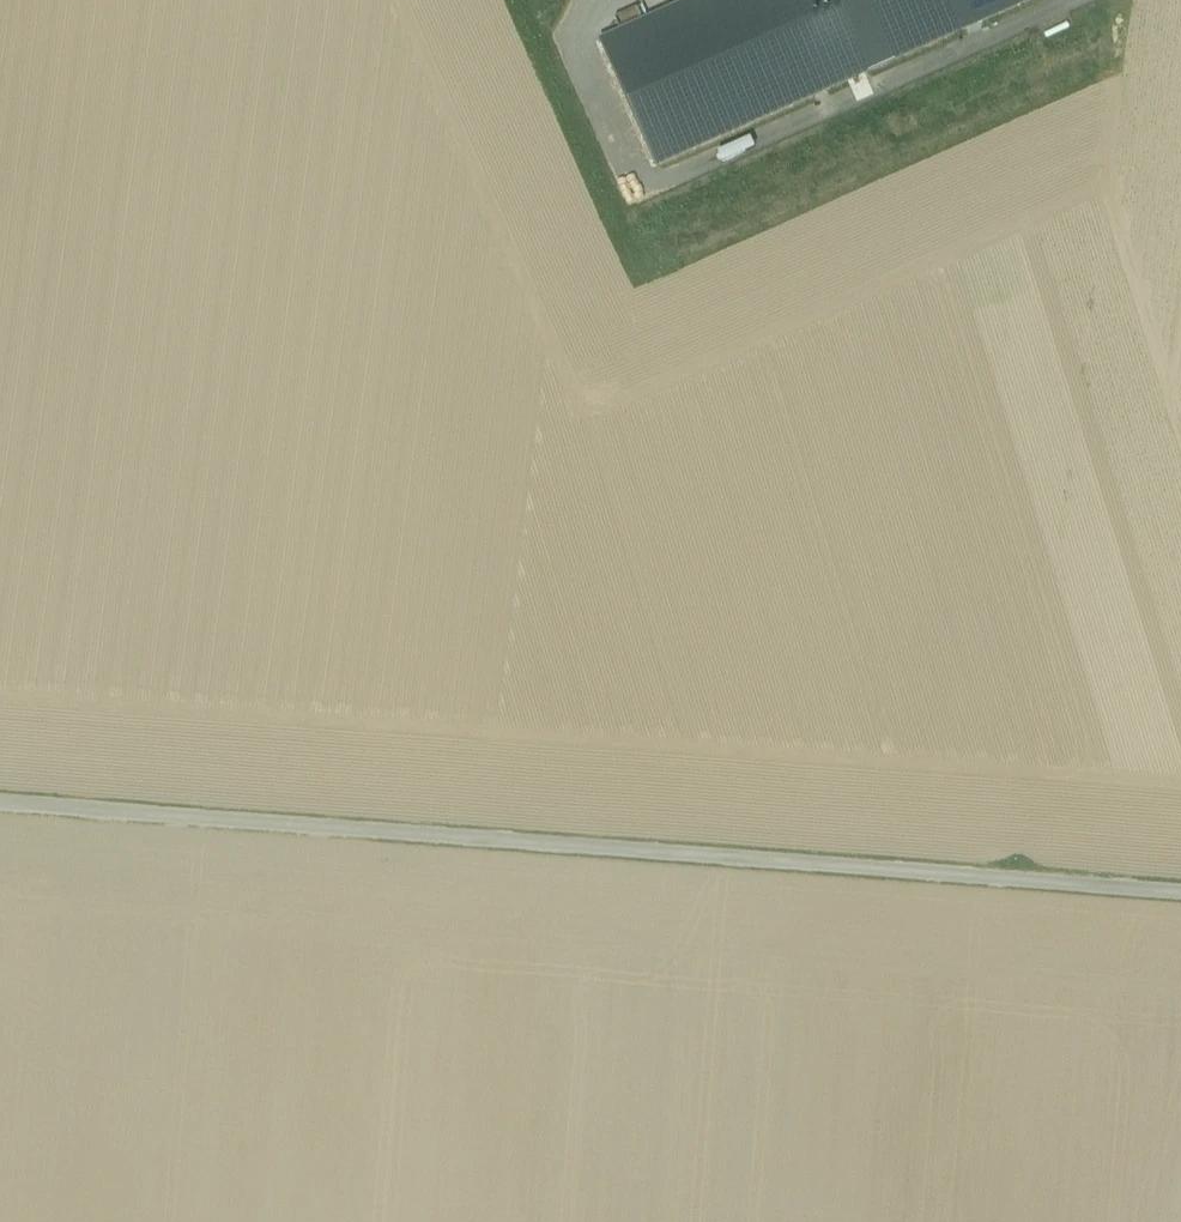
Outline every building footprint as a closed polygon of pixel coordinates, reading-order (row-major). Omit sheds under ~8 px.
[(1056,0),(686,0),(600,34),(652,162),(1056,0)]
